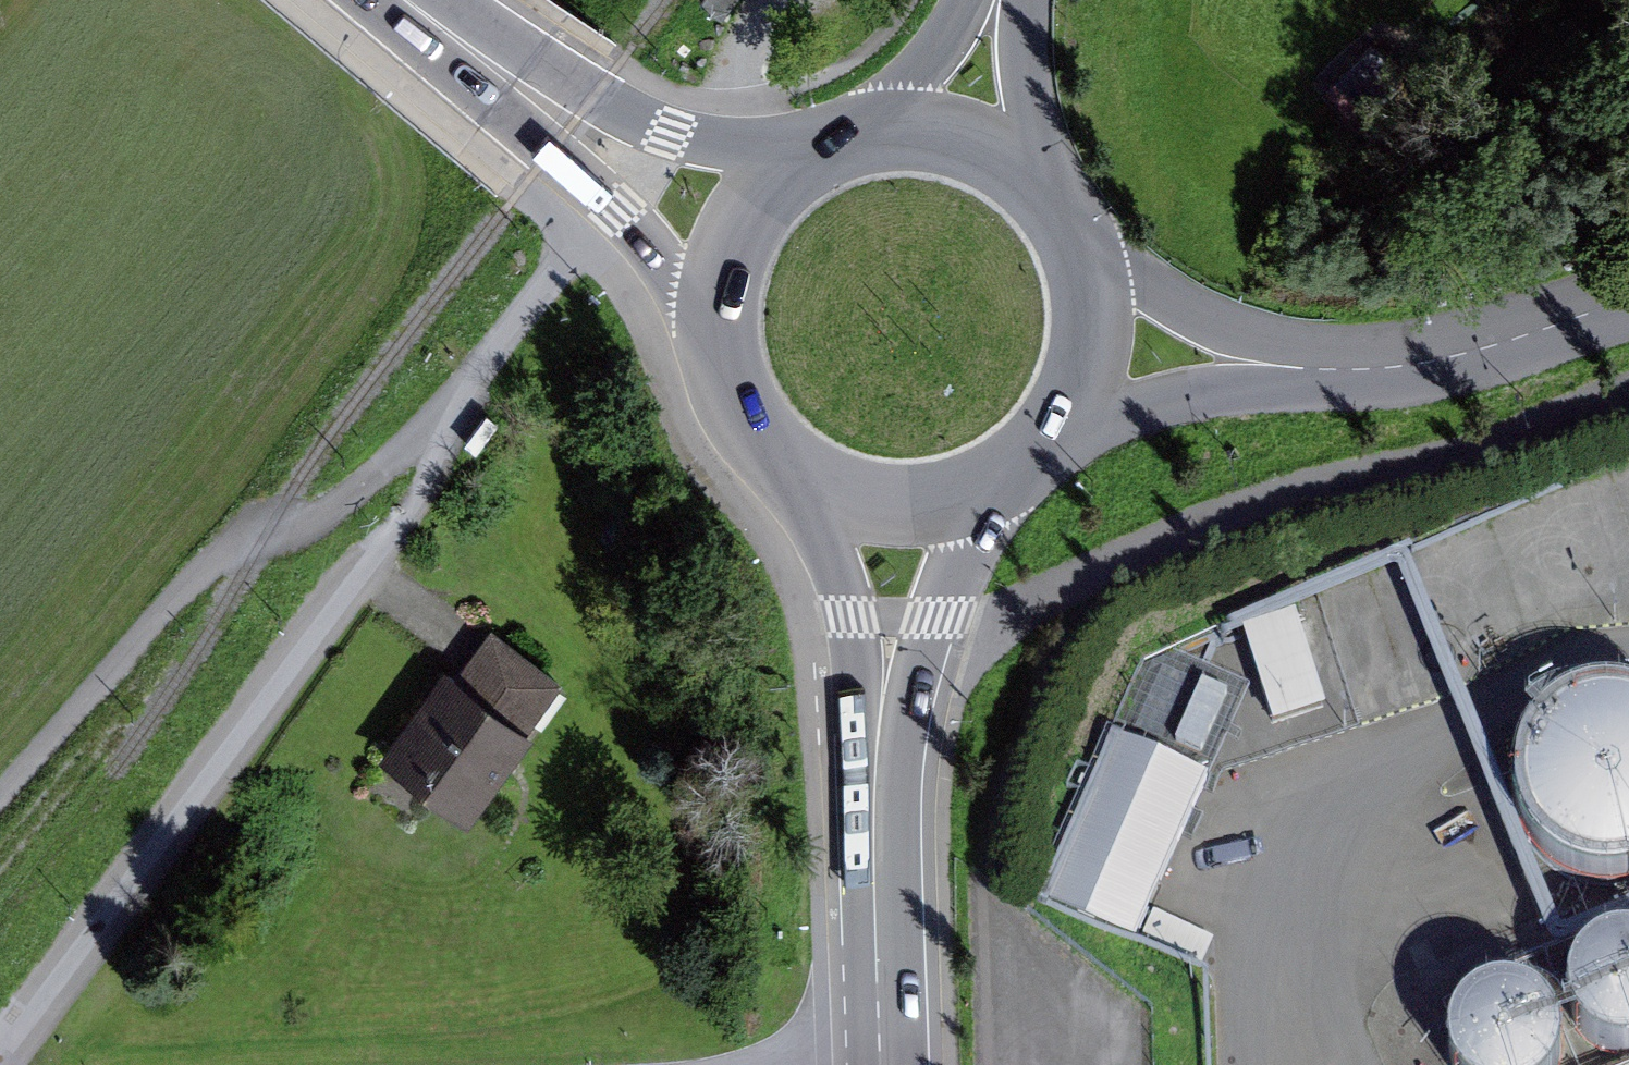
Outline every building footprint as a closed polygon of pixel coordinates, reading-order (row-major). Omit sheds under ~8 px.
[(735,14),(746,0),(717,0),(735,14)] [(1296,610),(1241,626),(1274,738),(1329,722),(1296,610)] [(450,662),(384,755),(477,820),(542,728),(536,724),(570,676),(499,626),(466,673),(450,662)] [(1180,750),(1211,761),(1237,687),(1206,676),(1180,750)] [(1538,728),(1524,757),(1519,788),(1526,820),(1542,847),(1566,868),(1595,880),(1627,882),(1628,881),(1628,690),(1623,689),(1591,692),(1562,706),(1538,728)] [(1117,734),(1047,898),(1148,941),(1219,777),(1117,734)] [(1575,1018),(1585,1035),(1600,1047),(1619,1054),(1628,1055),(1628,938),(1614,940),(1596,948),(1582,962),(1574,980),(1571,999),(1575,1018)] [(1455,1064),(1566,1064),(1569,1053),(1569,1034),(1562,1016),(1549,1001),(1532,991),(1513,987),(1494,989),(1476,998),(1462,1012),(1454,1029),(1452,1049),(1455,1064)]
